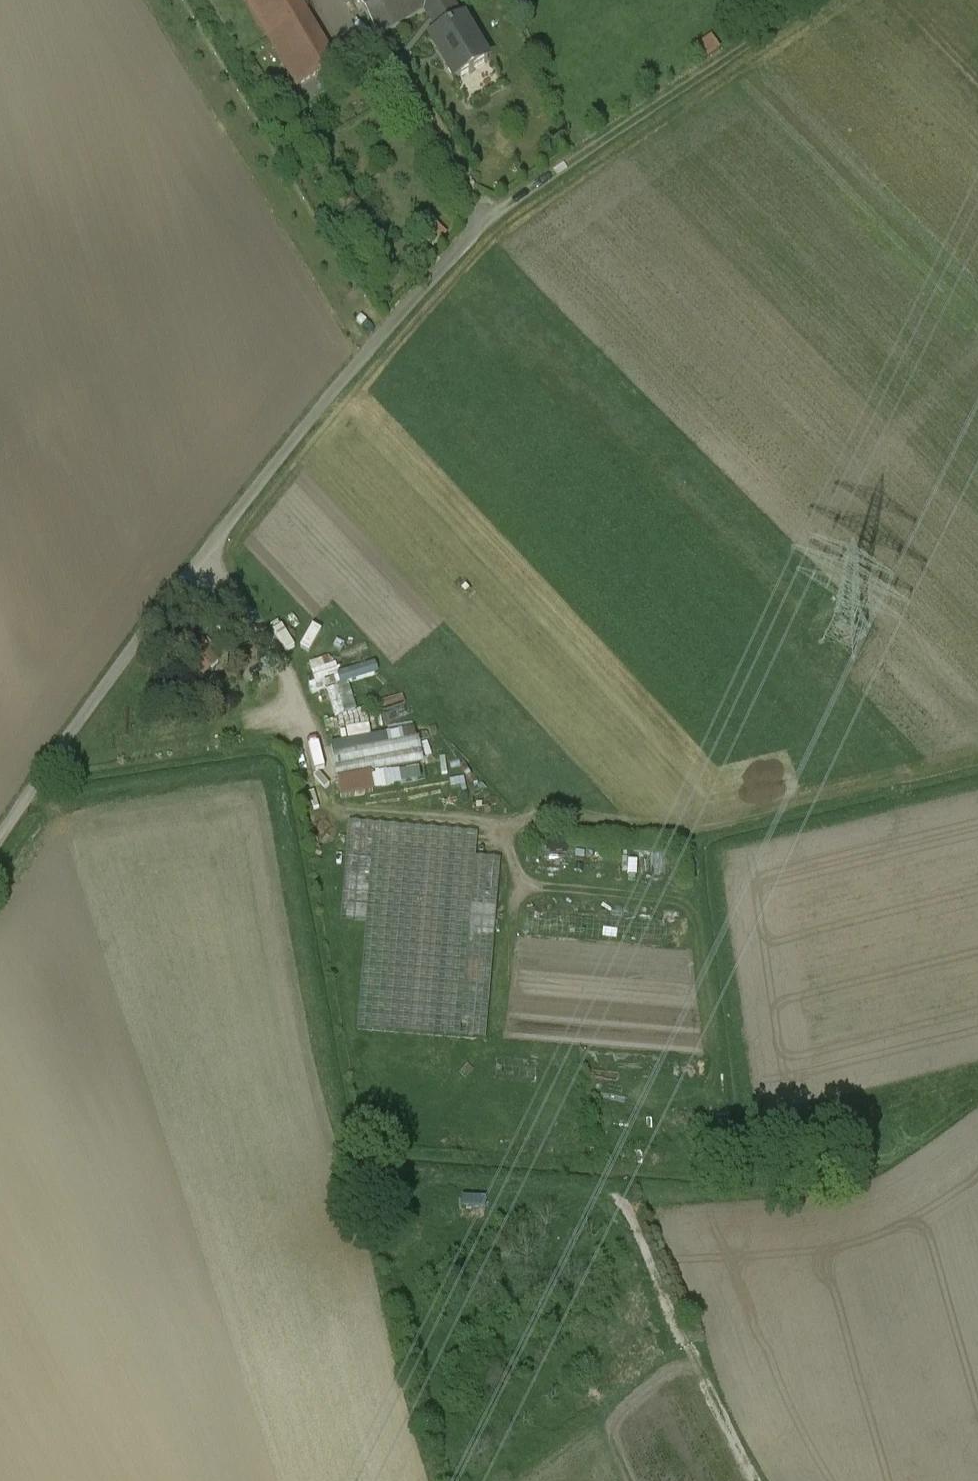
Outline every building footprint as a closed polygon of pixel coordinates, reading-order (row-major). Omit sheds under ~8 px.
[(294,0),(246,0),(297,86),(333,64),(294,0)] [(379,38),(426,10),(443,0),(356,0),(379,38)] [(460,24),(445,0),(443,0),(426,10),(441,35),(431,41),(445,65),(444,66),(454,82),(487,63),(463,22),(460,24)] [(433,249),(448,233),(434,220),(419,235),(433,249)] [(325,689),(332,717),(356,710),(349,683),(377,675),(373,662),(336,672),(332,655),(306,662),(314,692),(325,689)] [(336,798),(418,786),(415,767),(420,766),(414,727),(369,734),(368,726),(339,730),(341,742),(328,744),(336,798)] [(490,1037),(501,828),(342,820),(337,920),(363,921),(357,1030),(490,1037)]
